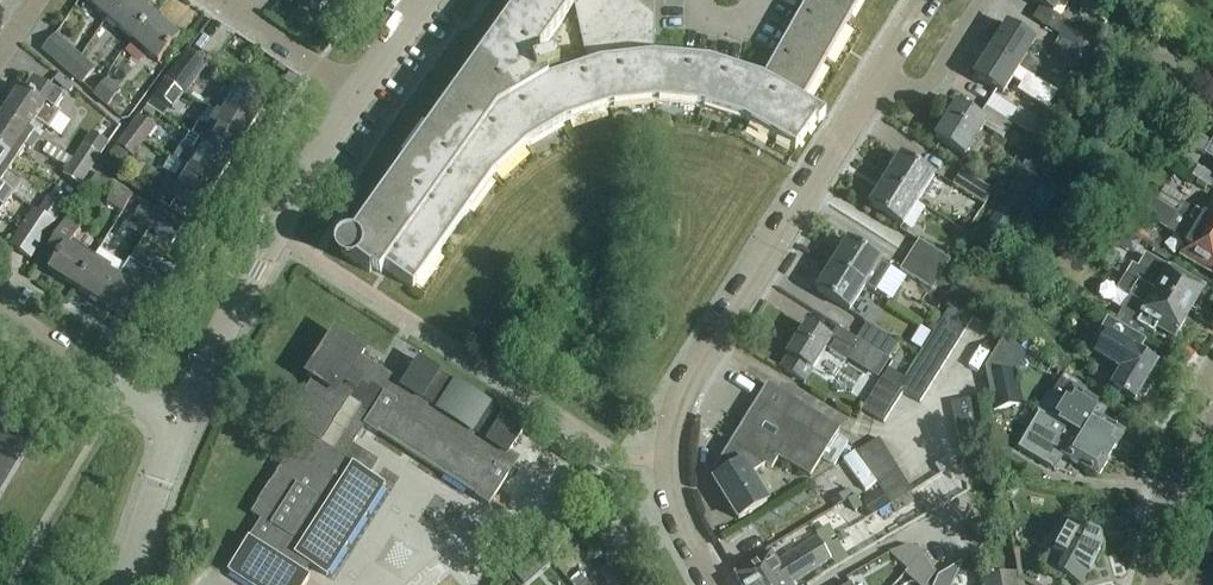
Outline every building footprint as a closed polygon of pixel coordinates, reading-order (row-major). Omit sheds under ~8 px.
[(107,19),(124,0),(84,0),(96,10),(88,20),(98,29),(107,19)] [(132,41),(154,18),(133,0),(124,0),(107,19),(132,41)] [(320,14),(321,13),(320,13),(329,2),(333,5),(337,0),(301,0),(320,14)] [(352,239),(347,239),(341,241),(336,245),(334,250),(334,255),(336,260),(340,265),(345,267),(351,267),(357,265),(370,274),(371,273),(379,278),(385,270),(413,290),(493,178),(527,147),(566,124),(610,110),(655,105),(701,109),(744,123),(795,152),(815,123),(818,125),(825,118),(826,117),(803,103),(861,0),(809,0),(763,81),(710,64),(655,59),(654,0),(522,0),(352,239)] [(1053,15),(1062,0),(1030,0),(1053,15)] [(1095,0),(1084,0),(1079,8),(1098,20),(1106,7),(1095,0)] [(154,18),(132,41),(158,64),(179,40),(154,18)] [(1059,37),(1060,38),(1061,37),(1080,49),(1080,50),(1081,50),(1089,38),(1067,24),(1059,37)] [(1006,26),(990,52),(1019,70),(1035,44),(1006,26)] [(43,51),(63,68),(75,54),(55,36),(43,51)] [(1061,37),(1060,38),(1052,50),(1072,63),(1080,50),(1080,49),(1061,37)] [(1087,70),(1122,91),(1135,69),(1101,48),(1087,70)] [(188,52),(166,82),(181,93),(185,96),(207,66),(188,52)] [(990,52),(974,78),(1003,96),(1012,81),(1021,86),(1018,92),(1047,110),(1057,94),(1019,70),(990,52)] [(75,54),(63,68),(82,85),(95,71),(75,54)] [(20,89),(2,116),(29,133),(36,122),(49,131),(60,115),(55,112),(64,99),(33,80),(25,92),(20,89)] [(94,95),(108,107),(121,93),(107,81),(94,95)] [(181,93),(166,82),(155,96),(170,108),(181,93)] [(228,106),(222,117),(249,133),(266,106),(233,87),(224,103),(228,106)] [(1013,126),(1010,124),(986,109),(979,119),(957,105),(943,126),(941,125),(936,133),(938,135),(935,140),(965,159),(983,129),(1003,141),(1013,126)] [(1069,124),(1077,111),(1068,105),(1060,118),(1069,124)] [(1018,110),(1010,124),(1013,126),(1032,138),(1040,124),(1018,110)] [(193,136),(201,141),(233,160),(249,133),(222,117),(217,114),(209,128),(200,123),(193,136)] [(2,116),(0,119),(0,151),(16,162),(26,148),(30,150),(37,138),(2,116)] [(140,117),(129,132),(144,143),(155,129),(140,117)] [(144,143),(129,132),(118,147),(133,158),(144,143)] [(92,134),(74,161),(90,172),(100,157),(108,145),(92,134)] [(1194,137),(1187,148),(1203,158),(1204,155),(1210,146),(1194,137)] [(173,161),(190,171),(217,186),(233,160),(201,141),(194,152),(182,145),(173,161)] [(1211,144),(1210,146),(1204,155),(1212,161),(1212,145),(1211,144)] [(13,197),(23,183),(9,173),(16,162),(0,151),(0,188),(13,197)] [(1028,156),(1021,170),(1046,183),(1053,169),(1028,156)] [(901,157),(885,182),(918,203),(934,178),(901,157)] [(90,172),(74,161),(64,177),(80,187),(90,172)] [(1211,190),(1212,187),(1212,177),(1198,168),(1191,178),(1211,190)] [(217,186),(190,171),(184,181),(179,178),(169,195),(201,214),(217,186)] [(953,187),(985,207),(994,191),(962,172),(953,187)] [(1027,213),(1043,187),(1019,172),(1003,199),(1027,213)] [(918,203),(885,182),(870,207),(903,228),(918,203)] [(107,203),(123,213),(133,197),(117,187),(107,203)] [(0,188),(0,217),(13,197),(0,188)] [(1157,204),(1212,237),(1212,202),(1203,219),(1182,206),(1186,200),(1166,189),(1157,204)] [(1157,204),(1137,193),(1128,209),(1188,244),(1180,258),(1199,269),(1200,266),(1212,274),(1212,237),(1157,204)] [(49,198),(39,214),(55,224),(65,209),(49,198)] [(134,220),(149,230),(159,214),(144,204),(134,220)] [(985,236),(1000,246),(1016,219),(1001,210),(985,236)] [(55,224),(39,214),(34,211),(10,247),(31,260),(55,224)] [(159,214),(149,230),(173,245),(183,229),(159,214)] [(48,273),(75,290),(95,258),(72,243),(81,230),(66,221),(44,257),(54,264),(48,273)] [(832,266),(865,288),(876,294),(892,270),(848,242),(832,266)] [(919,242),(910,256),(941,276),(950,262),(919,242)] [(187,249),(179,261),(188,266),(195,254),(187,249)] [(102,306),(119,279),(126,268),(99,251),(95,258),(75,290),(102,306)] [(941,276),(910,256),(900,271),(932,291),(941,276)] [(1126,277),(1155,294),(1154,296),(1189,316),(1191,312),(1195,315),(1202,303),(1198,301),(1204,290),(1146,256),(1138,270),(1132,267),(1126,277)] [(865,288),(832,266),(817,292),(850,312),(865,288)] [(1154,296),(1155,294),(1126,277),(1119,290),(1131,298),(1120,316),(1153,336),(1158,327),(1176,338),(1189,316),(1154,296)] [(119,279),(102,306),(129,323),(148,291),(132,281),(129,286),(119,279)] [(953,290),(946,302),(952,306),(973,320),(981,307),(953,290)] [(1085,310),(1091,297),(1076,290),(1069,303),(1085,310)] [(952,306),(945,317),(966,330),(973,320),(952,306)] [(945,317),(938,327),(960,341),(966,330),(945,317)] [(1095,342),(1102,345),(1095,356),(1122,372),(1112,389),(1140,406),(1151,388),(1146,385),(1157,366),(1136,353),(1144,340),(1110,319),(1095,342)] [(866,325),(856,341),(866,347),(888,361),(898,345),(866,325)] [(866,347),(856,341),(837,329),(829,341),(806,326),(787,356),(789,357),(781,369),(805,384),(826,350),(846,363),(846,362),(853,367),(866,347)] [(938,327),(932,338),(953,351),(960,341),(938,327)] [(489,507),(520,460),(510,453),(525,429),(419,362),(404,386),(394,380),(394,381),(360,360),(365,353),(335,334),(308,377),(314,381),(287,423),(298,430),(291,441),(296,445),(251,515),(261,521),(249,540),(249,539),(228,572),(248,584),(306,584),(310,579),(299,572),(305,563),(327,578),(386,486),(370,476),(378,463),(352,446),(364,428),(377,436),(379,433),(477,496),(475,499),(489,507)] [(932,338),(925,348),(946,362),(953,351),(932,338)] [(995,364),(1008,372),(1024,368),(1031,356),(1008,342),(995,364)] [(925,348),(919,359),(940,372),(946,362),(925,348)] [(919,359),(912,369),(933,383),(940,372),(919,359)] [(912,369),(905,380),(927,393),(933,383),(912,369)] [(986,377),(991,397),(1020,391),(1016,371),(986,377)] [(882,379),(876,390),(897,403),(903,393),(899,390),(882,379)] [(905,380),(899,390),(903,393),(920,404),(927,393),(905,380)] [(1063,400),(1051,420),(1112,456),(1124,434),(1095,417),(1102,405),(1061,381),(1053,395),(1063,400)] [(810,479),(839,431),(767,387),(766,388),(768,389),(758,404),(756,403),(756,405),(757,406),(745,425),(744,424),(743,425),(744,426),(732,444),(731,445),(735,448),(765,466),(771,471),(778,459),(810,479)] [(876,390),(869,400),(890,414),(897,403),(876,390)] [(1020,391),(991,397),(994,412),(1023,406),(1020,391)] [(952,404),(954,417),(979,411),(976,399),(952,404)] [(890,414),(869,400),(862,411),(883,424),(890,414)] [(16,463),(18,465),(19,464),(16,462),(34,432),(37,433),(37,432),(0,410),(0,490),(16,463)] [(954,417),(957,429),(981,424),(979,411),(954,417)] [(1038,414),(1037,415),(1038,415),(1018,450),(1054,471),(1062,457),(1098,478),(1112,456),(1051,420),(1051,421),(1038,414)] [(957,429),(959,441),(984,436),(981,424),(957,429)] [(984,436),(959,441),(962,453),(986,448),(984,436)] [(858,453),(860,457),(864,464),(885,451),(879,440),(858,453)] [(765,466),(735,448),(727,465),(733,468),(734,470),(736,474),(717,484),(740,525),(769,508),(753,480),(765,466)] [(892,461),(885,451),(864,464),(871,475),(892,461)] [(899,472),(892,461),(871,475),(877,485),(899,472)] [(877,485),(884,496),(905,482),(899,472),(877,485)] [(884,496),(891,506),(912,493),(905,482),(884,496)] [(856,497),(853,498),(848,501),(854,510),(861,506),(856,497)] [(589,552),(592,549),(599,560),(607,554),(588,523),(574,530),(589,552)] [(475,546),(486,536),(475,525),(465,536),(475,546)] [(1076,584),(1082,584),(1095,562),(1096,563),(1102,551),(1099,540),(1088,534),(1087,534),(1071,525),(1047,569),(1076,584)] [(741,584),(769,584),(824,550),(818,539),(778,564),(771,554),(735,576),(741,584)] [(769,584),(793,584),(831,561),(824,550),(769,584)] [(963,564),(957,578),(981,574),(978,556),(963,564)] [(608,584),(625,584),(613,566),(601,573),(608,584)] [(982,582),(983,584),(1017,584),(1015,576),(982,582)]
